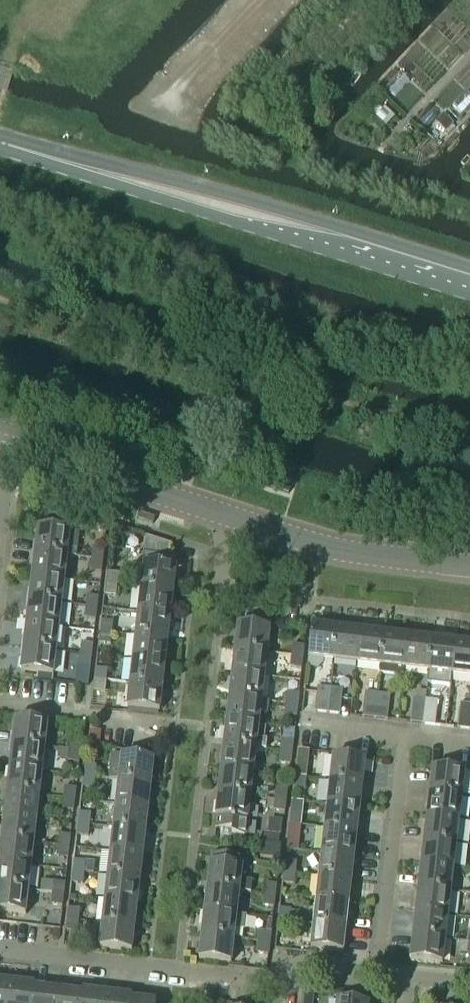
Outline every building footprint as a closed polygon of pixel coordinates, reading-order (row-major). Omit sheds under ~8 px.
[(385,108),(376,117),(386,127),(395,118),(385,108)] [(443,115),(436,123),(446,133),(454,125),(443,115)] [(39,528),(36,552),(68,556),(77,557),(80,533),(39,528)] [(93,548),(92,560),(103,561),(105,549),(93,548)] [(36,552),(33,576),(65,580),(68,556),(36,552)] [(103,561),(92,560),(91,571),(102,572),(103,561)] [(145,564),(142,589),(174,592),(177,568),(145,564)] [(108,573),(107,584),(118,586),(119,574),(108,573)] [(33,576),(30,600),(62,604),(65,580),(33,576)] [(118,586),(107,584),(105,596),(117,597),(118,586)] [(142,589),(139,613),(171,616),(174,592),(142,589)] [(88,596),(86,607),(98,609),(99,597),(88,596)] [(30,600),(27,624),(59,628),(62,604),(30,600)] [(98,609),(86,607),(85,619),(96,620),(98,609)] [(139,613),(136,636),(169,640),(171,616),(139,613)] [(102,621),(101,632),(112,634),(114,622),(102,621)] [(27,624),(25,648),(57,652),(59,628),(27,624)] [(239,625),(236,650),(268,653),(271,629),(239,625)] [(324,659),(334,661),(338,629),(313,626),(309,664),(311,668),(319,669),(323,665),(324,659)] [(334,661),(358,663),(361,631),(338,629),(334,661)] [(358,663),(382,666),(385,634),(361,631),(358,663)] [(112,634),(101,632),(100,644),(111,645),(112,634)] [(404,669),(405,669),(409,637),(385,634),(382,666),(381,674),(404,676),(404,669)] [(136,636),(134,660),(166,664),(169,640),(136,636)] [(405,669),(429,672),(433,640),(409,637),(405,669)] [(452,684),(453,674),(457,643),(433,640),(429,672),(428,682),(452,684)] [(82,643),(81,655),(92,656),(93,644),(82,643)] [(469,676),(469,644),(457,643),(453,674),(469,676)] [(293,645),(292,656),(303,658),(305,646),(293,645)] [(57,652),(25,648),(22,672),(54,676),(57,652)] [(236,650),(233,673),(265,677),(268,653),(236,650)] [(92,656),(81,655),(80,666),(91,667),(92,656)] [(303,658),(292,656),(291,668),(302,669),(303,658)] [(134,660),(131,684),(163,688),(166,664),(134,660)] [(97,669),(95,680),(107,681),(108,670),(97,669)] [(233,673),(230,697),(262,701),(265,677),(233,673)] [(107,681),(95,680),(94,691),(105,693),(107,681)] [(163,688),(131,684),(128,709),(160,712),(163,688)] [(315,712),(328,713),(331,689),(318,687),(315,712)] [(331,689),(328,713),(340,715),(343,690),(331,689)] [(288,693),(287,704),(298,705),(299,694),(288,693)] [(363,718),(375,719),(378,694),(366,693),(363,718)] [(378,694),(375,719),(388,720),(391,696),(378,694)] [(230,697),(228,721),(260,725),(261,713),(268,714),(269,702),(262,701),(230,697)] [(411,723),(423,725),(426,700),(414,698),(411,723)] [(426,700),(423,725),(436,726),(438,701),(426,700)] [(298,705),(287,704),(285,715),(296,717),(298,705)] [(469,730),(469,705),(461,704),(458,729),(469,730)] [(16,720),(13,744),(45,748),(48,723),(16,720)] [(228,721),(225,745),(257,749),(260,725),(228,721)] [(90,731),(88,742),(100,744),(101,732),(90,731)] [(71,739),(70,750),(81,752),(82,740),(71,739)] [(282,740),(281,752),(292,753),(294,741),(282,740)] [(13,744),(10,768),(43,772),(45,748),(13,744)] [(225,745),(222,769),(254,773),(257,749),(225,745)] [(81,752),(70,750),(68,762),(80,763),(81,752)] [(292,753),(281,752),(280,763),(291,764),(292,753)] [(110,780),(120,781),(152,784),(155,760),(113,755),(110,780)] [(334,757),(331,782),(363,785),(366,761),(334,757)] [(86,765),(84,776),(96,778),(97,766),(86,765)] [(297,766),(296,777),(307,778),(308,767),(297,766)] [(10,768),(8,792),(40,796),(43,772),(10,768)] [(433,768),(430,793),(463,797),(465,772),(433,768)] [(222,769),(219,793),(251,796),(256,797),(258,786),(252,786),(254,773),(222,769)] [(96,778),(84,776),(83,788),(94,789),(96,778)] [(307,778),(296,777),(294,788),(306,790),(307,778)] [(120,781),(117,805),(149,808),(152,784),(120,781)] [(331,782),(328,805),(360,809),(363,785),(331,782)] [(65,787),(64,798),(75,800),(77,788),(65,787)] [(277,788),(276,799),(287,800),(288,789),(277,788)] [(8,792),(5,816),(37,819),(40,796),(8,792)] [(216,817),(217,817),(216,829),(233,831),(232,835),(246,837),(248,821),(250,807),(255,807),(256,797),(251,796),(219,793),(216,817)] [(430,793),(428,817),(460,821),(463,797),(430,793)] [(75,800),(64,798),(63,810),(74,811),(75,800)] [(287,800),(276,799),(274,811),(285,812),(287,800)] [(117,805),(114,828),(146,832),(149,808),(117,805)] [(328,805),(326,829),(358,833),(360,809),(328,805)] [(80,813),(79,824),(90,825),(91,814),(80,813)] [(291,813),(290,825),(301,826),(303,815),(291,813)] [(5,816),(2,839),(34,843),(37,819),(5,816)] [(428,817),(425,841),(457,844),(460,821),(428,817)] [(90,825),(79,824),(77,835),(89,837),(90,825)] [(301,826),(290,825),(289,836),(300,837),(301,826)] [(114,828),(111,852),(143,856),(146,832),(114,828)] [(326,829),(323,853),(355,857),(358,833),(326,829)] [(60,834),(59,846),(70,847),(71,836),(60,834)] [(0,859),(0,863),(32,867),(34,843),(2,839),(0,859)] [(425,841),(422,865),(454,868),(457,844),(425,841)] [(281,846),(262,843),(260,858),(280,860),(281,846)] [(70,847),(59,846),(57,857),(68,858),(70,847)] [(111,852),(109,876),(141,880),(143,856),(111,852)] [(323,853),(320,877),(352,881),(355,857),(323,853)] [(211,863),(208,888),(240,891),(251,893),(252,881),(241,880),(243,867),(244,859),(212,855),(211,863)] [(75,860),(73,872),(84,873),(86,862),(75,860)] [(286,861),(285,872),(296,874),(297,862),(286,861)] [(29,891),(32,867),(0,863),(0,887),(29,891)] [(422,865),(419,888),(451,892),(454,868),(422,865)] [(84,873),(73,872),(72,883),(83,884),(84,873)] [(296,874),(285,872),(283,884),(294,885),(296,874)] [(109,876),(106,900),(138,904),(141,880),(109,876)] [(320,877),(317,901),(349,905),(352,881),(320,877)] [(54,882),(53,893),(64,895),(66,883),(54,882)] [(266,883),(264,895),(276,896),(277,884),(266,883)] [(0,887),(0,912),(26,915),(29,891),(0,887)] [(208,888),(205,912),(237,915),(240,891),(208,888)] [(419,888),(417,912),(449,916),(451,892),(419,888)] [(64,895),(53,893),(52,905),(63,906),(64,895)] [(276,896),(264,895),(263,906),(274,907),(276,896)] [(106,900),(103,924),(135,927),(138,904),(106,900)] [(317,901),(315,925),(347,928),(349,905),(317,901)] [(69,908),(68,919),(79,921),(80,909),(69,908)] [(280,909),(279,920),(290,921),(292,910),(280,909)] [(205,912),(202,935),(234,939),(235,930),(246,931),(248,917),(237,915),(205,912)] [(417,912),(414,936),(446,940),(449,916),(417,912)] [(79,921),(68,919),(66,931),(78,932),(79,921)] [(260,931),(259,942),(270,943),(273,919),(267,919),(265,931),(260,931)] [(290,921),(279,920),(278,931),(289,933),(290,921)] [(135,927),(103,924),(100,948),(132,952),(135,927)] [(347,928),(315,925),(312,949),(344,953),(347,928)] [(234,939),(202,935),(200,960),(232,964),(234,939)] [(446,940),(414,936),(411,961),(443,964),(446,940)] [(270,943),(259,942),(258,953),(269,955),(270,943)] [(11,982),(0,981),(0,1002),(9,1002),(11,982)] [(35,985),(11,982),(9,1002),(33,1002),(35,985)] [(59,991),(35,988),(36,985),(35,985),(33,1002),(58,1002),(59,991)] [(84,991),(83,991),(83,994),(59,991),(58,1002),(82,1002),(84,991)] [(108,993),(84,991),(82,1002),(107,1002),(108,993)] [(132,996),(108,993),(107,1002),(131,1002),(132,996)]
